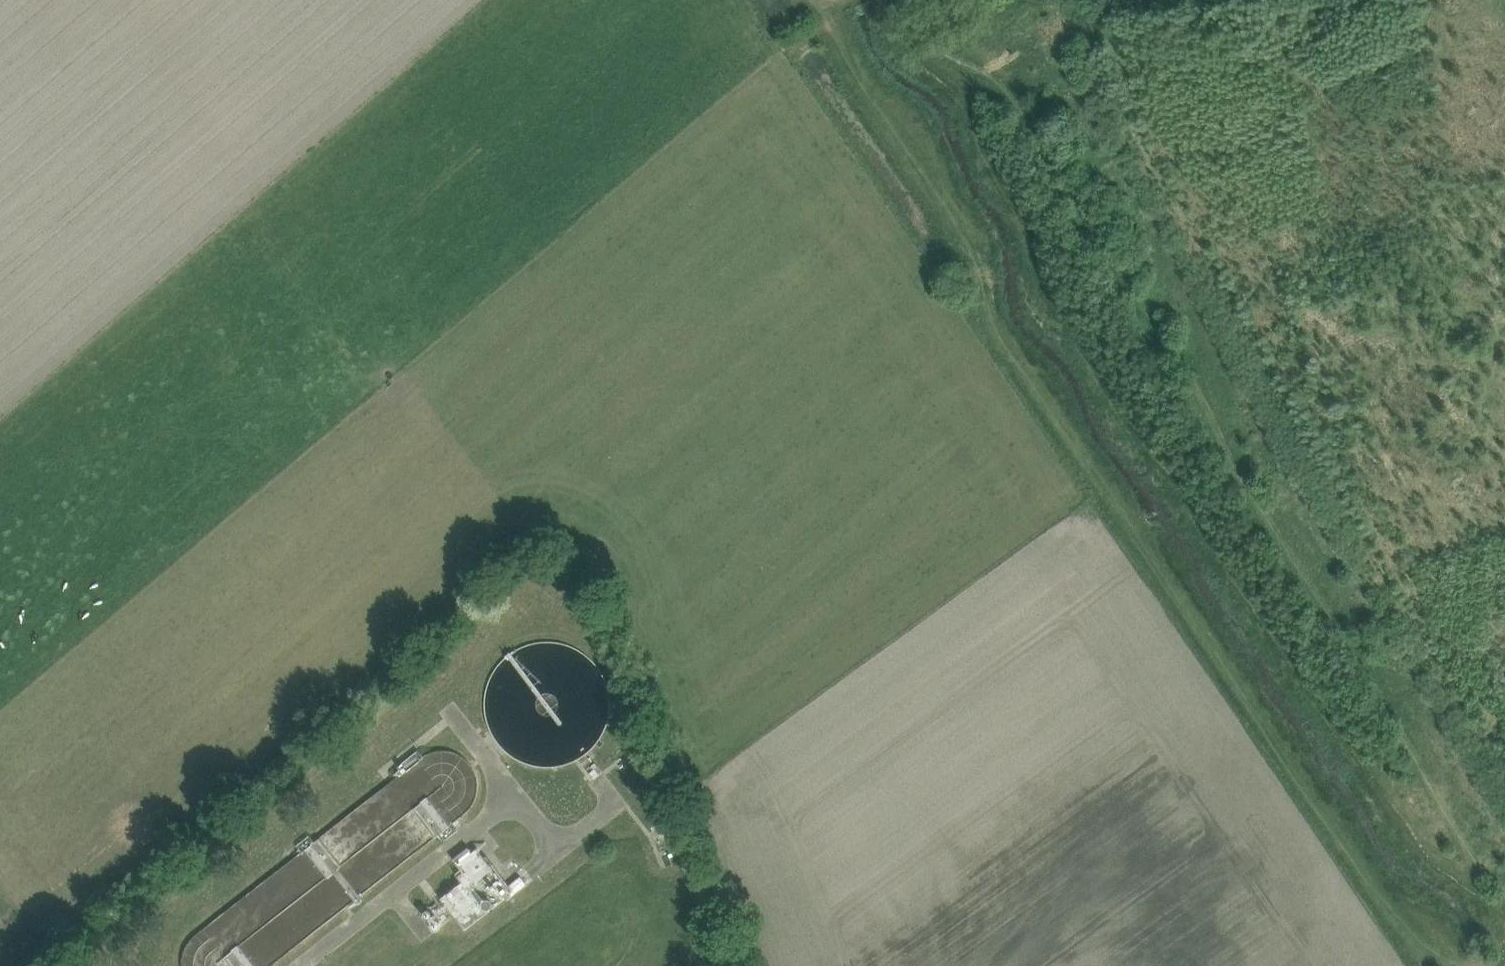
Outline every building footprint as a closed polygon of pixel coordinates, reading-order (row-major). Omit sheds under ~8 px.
[(460,881),(440,897),(464,928),(508,894),(510,896),(527,884),(521,875),(508,884),(486,855),(484,856),(478,847),(472,851),(468,846),(452,858),(462,871),(457,876),(460,881)]
